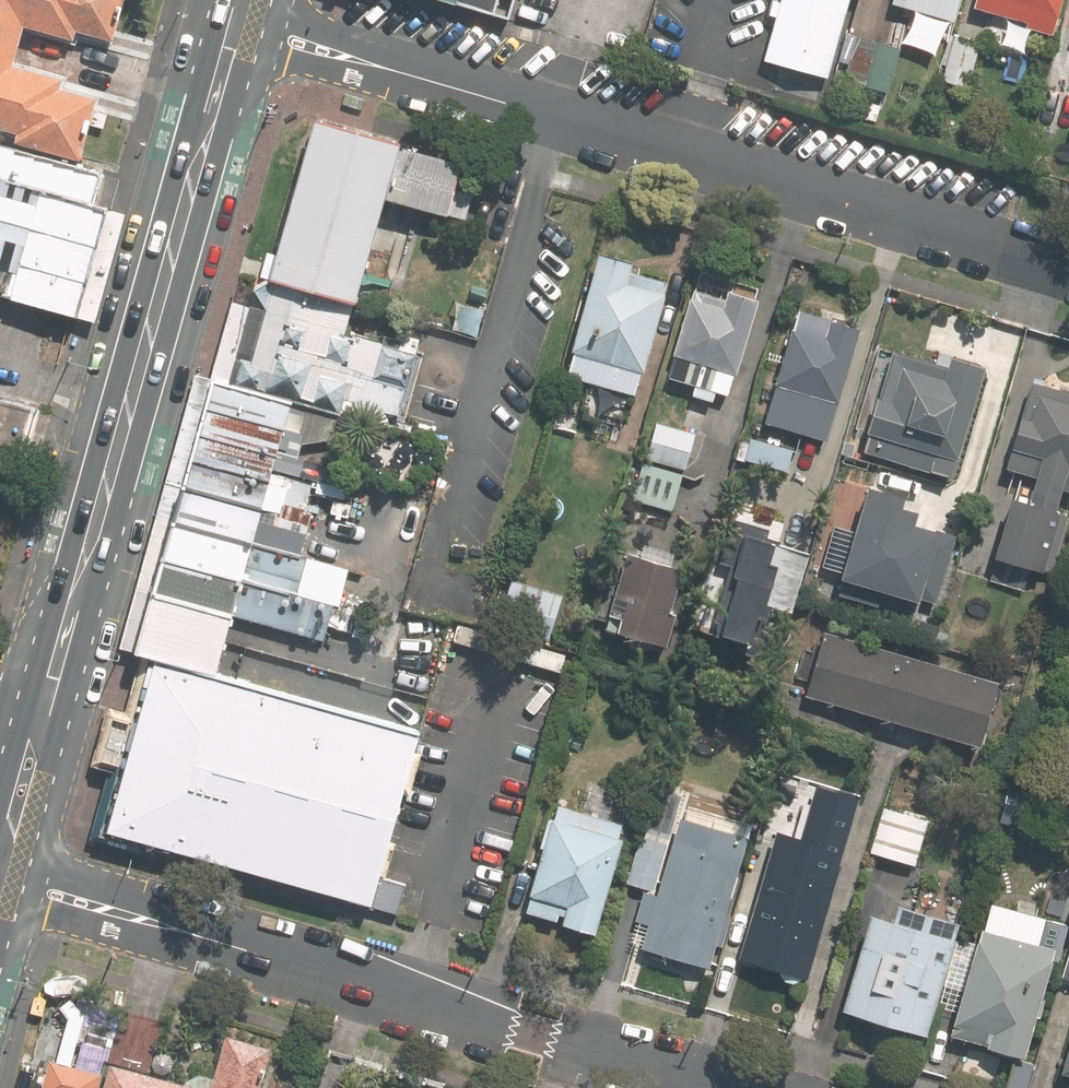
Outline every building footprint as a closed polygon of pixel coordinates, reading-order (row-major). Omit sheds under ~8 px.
[(29,131),(27,140),(84,157),(101,99),(66,88),(68,79),(19,65),(31,22),(79,36),(82,26),(117,37),(127,0),(0,0),(0,123),(29,131)] [(453,2),(508,18),(514,0),(453,0),(453,2)] [(766,61),(829,77),(850,0),(782,0),(766,61)] [(892,3),(952,21),(959,0),(893,0),(892,3)] [(973,6),(1027,22),(1026,27),(1050,34),(1061,0),(975,0),(973,6)] [(981,39),(955,32),(942,79),(968,86),(981,39)] [(901,48),(856,35),(843,78),(888,92),(901,48)] [(1052,81),(1032,158),(1047,162),(1053,138),(1062,141),(1068,116),(1068,85),(1052,81)] [(263,277),(347,302),(379,192),(462,216),(468,195),(446,189),(453,167),(392,149),(395,142),(311,117),(263,277)] [(104,175),(0,145),(0,178),(48,191),(96,205),(104,175)] [(48,191),(45,200),(0,187),(0,218),(97,245),(107,209),(96,205),(48,191)] [(97,245),(0,218),(0,256),(87,280),(97,245)] [(635,396),(641,373),(644,374),(666,296),(664,295),(667,283),(631,273),(633,264),(599,254),(572,353),(574,354),(567,377),(635,396)] [(77,316),(87,280),(0,256),(0,294),(71,314),(77,316)] [(398,415),(415,355),(347,336),(356,305),(347,302),(243,272),(213,379),(339,414),(343,399),(398,415)] [(751,307),(719,299),(717,308),(684,299),(661,385),(688,392),(686,400),(708,406),(711,398),(726,402),(751,307)] [(858,331),(792,311),(756,424),(821,445),(858,331)] [(944,482),(977,371),(943,361),(940,373),(887,358),(874,404),(869,402),(859,438),(865,440),(860,457),(944,482)] [(347,417),(339,414),(213,379),(183,486),(254,506),(299,518),(308,486),(298,484),(304,460),(275,453),(277,446),(339,438),(347,417)] [(1051,514),(1057,495),(1068,498),(1068,395),(1024,381),(995,473),(1028,483),(1021,507),(1005,502),(986,561),(1032,575),(1038,577),(1057,516),(1051,514)] [(672,512),(690,434),(650,424),(632,503),(672,512)] [(793,448),(746,439),(740,466),(787,476),(793,448)] [(244,540),(254,506),(183,486),(173,520),(244,540)] [(843,586),(930,608),(947,541),(905,531),(910,509),(864,498),(843,586)] [(244,540),(301,556),(309,558),(319,524),(254,506),(244,540)] [(777,551),(765,547),(770,532),(723,517),(719,532),(686,634),(745,652),(759,608),(788,617),(806,560),(777,551)] [(233,576),(244,540),(173,520),(163,556),(233,576)] [(291,592),(301,556),(244,540),(233,576),(284,589),(291,592)] [(221,612),(233,576),(163,556),(152,593),(221,612)] [(674,572),(619,560),(609,606),(618,608),(611,641),(664,652),(672,617),(665,616),(674,572)] [(274,626),(284,589),(233,576),(221,612),(222,612),(274,626)] [(549,640),(563,596),(512,581),(499,625),(549,640)] [(222,612),(221,612),(152,593),(137,653),(153,657),(206,671),(222,612)] [(991,690),(816,639),(797,702),(973,753),(991,690)] [(352,712),(206,671),(153,657),(102,830),(393,916),(404,882),(376,873),(418,730),(401,725),(352,712)] [(410,691),(362,677),(354,707),(403,720),(410,691)] [(928,817),(885,804),(873,849),(916,861),(928,817)] [(589,934),(619,829),(548,808),(517,913),(589,934)] [(641,939),(708,959),(746,828),(677,808),(669,835),(642,827),(625,884),(655,893),(641,939)] [(766,846),(732,961),(799,980),(833,866),(766,846)] [(915,1037),(949,923),(895,908),(890,925),(872,919),(844,1016),(915,1037)] [(1036,948),(980,932),(949,1034),(1020,1055),(1048,958),(1053,960),(1063,925),(1044,919),(1036,948)] [(236,1044),(224,1087),(264,1087),(273,1055),(236,1044)] [(1036,1065),(1013,1059),(1005,1087),(1030,1087),(1036,1065)] [(101,1077),(49,1063),(42,1087),(98,1087),(101,1077)] [(120,1068),(115,1087),(191,1087),(120,1068)]
